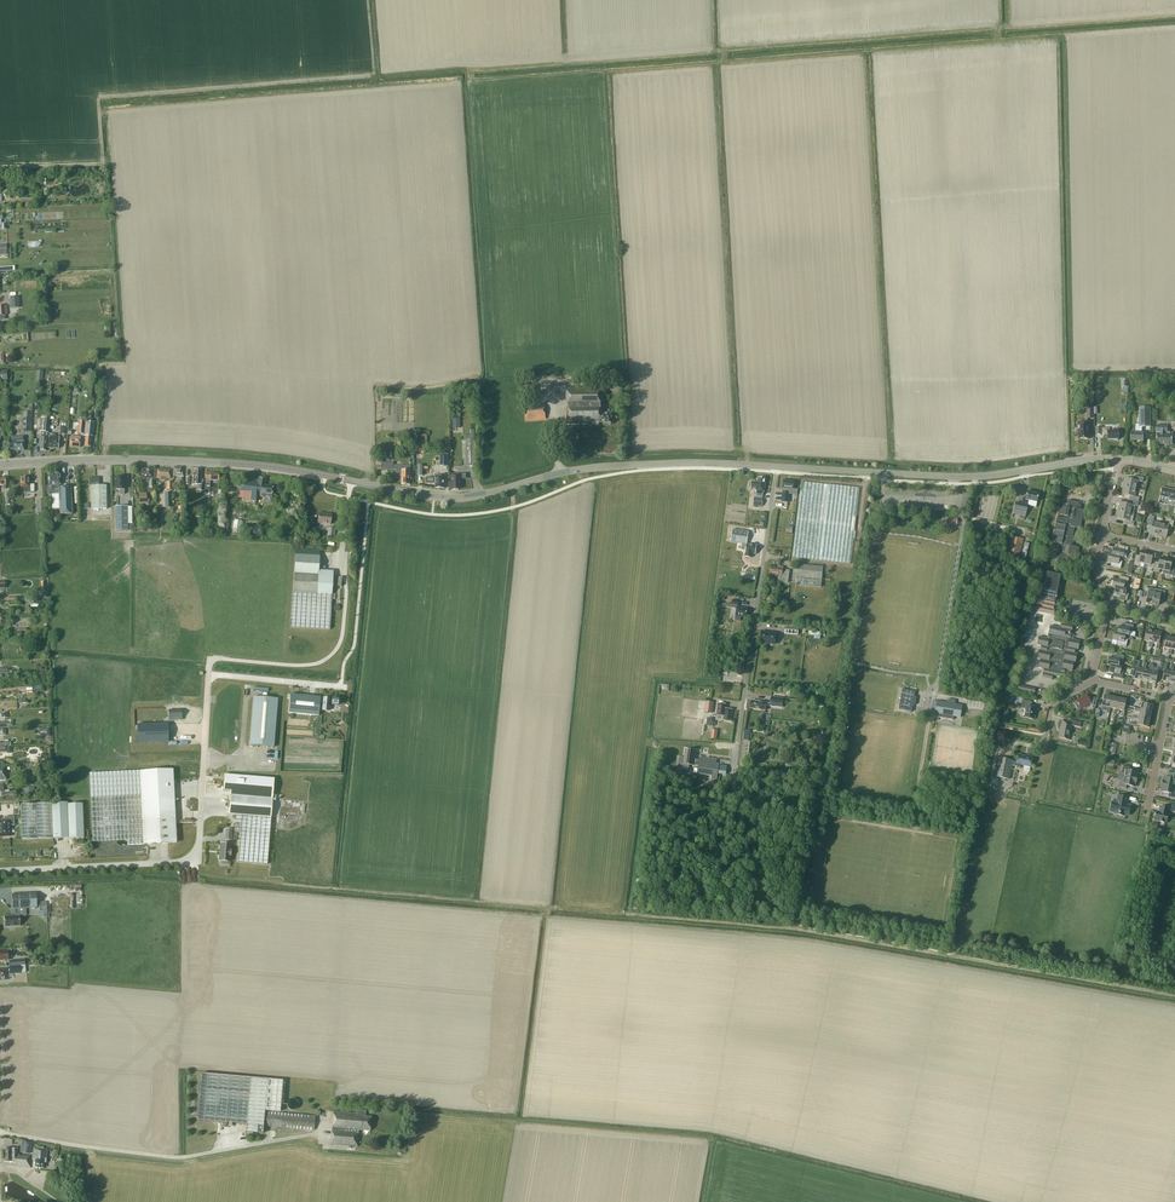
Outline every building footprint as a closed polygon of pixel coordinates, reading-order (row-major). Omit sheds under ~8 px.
[(12,297),(12,308),(20,308),(20,297),(12,297)] [(612,423),(612,414),(610,414),(610,410),(606,410),(606,411),(603,411),(603,386),(566,387),(567,425),(591,425),(599,425),(599,423),(606,423),(606,424),(607,423),(608,425),(611,425),(612,423)] [(526,421),(546,419),(544,404),(524,406),(526,421)] [(23,418),(23,432),(32,431),(31,412),(26,412),(27,414),(24,415),(24,418),(23,418)] [(47,436),(48,436),(48,432),(48,426),(49,419),(40,419),(40,426),(39,432),(44,432),(44,436),(41,435),(40,450),(46,451),(47,436)] [(93,437),(94,422),(86,421),(84,436),(85,436),(84,446),(91,447),(92,436),(93,437)] [(1078,439),(1088,439),(1088,421),(1078,422),(1078,439)] [(61,422),(60,434),(65,435),(65,430),(67,430),(68,423),(61,422)] [(1143,425),(1139,425),(1136,425),(1136,432),(1132,432),(1131,440),(1144,441),(1145,433),(1142,433),(1143,425)] [(1174,436),(1173,436),(1173,432),(1169,432),(1170,427),(1168,427),(1168,426),(1156,426),(1155,432),(1158,432),(1157,444),(1173,445),(1173,438),(1174,438),(1174,436)] [(1096,434),(1101,434),(1101,432),(1107,432),(1107,439),(1118,439),(1118,431),(1111,431),(1111,428),(1109,429),(1109,428),(1101,428),(1101,427),(1096,427),(1096,434)] [(58,449),(59,437),(56,437),(56,433),(49,433),(48,448),(58,449)] [(13,451),(24,451),(24,441),(24,436),(11,437),(12,442),(11,442),(12,446),(13,446),(13,451)] [(79,448),(80,437),(70,436),(69,447),(79,448)] [(466,466),(476,466),(475,440),(472,440),(472,436),(463,436),(463,440),(466,440),(466,466)] [(439,454),(439,467),(448,467),(448,454),(439,454)] [(397,477),(402,477),(401,485),(410,485),(410,470),(410,466),(393,466),(393,463),(389,463),(382,463),(382,459),(378,459),(376,459),(376,469),(381,469),(381,470),(393,470),(397,470),(397,477)] [(173,476),(182,476),(182,467),(173,467),(173,476)] [(149,482),(149,488),(149,490),(154,490),(154,488),(154,480),(153,480),(153,478),(153,469),(142,469),(142,478),(147,478),(147,482),(149,482)] [(201,476),(201,470),(194,469),(194,476),(192,476),(192,485),(197,485),(197,491),(202,491),(202,484),(203,484),(203,480),(201,480),(201,476)] [(157,478),(161,479),(161,480),(164,480),(164,479),(170,479),(170,470),(157,470),(157,478)] [(210,495),(210,480),(219,481),(219,474),(210,474),(210,473),(206,472),(205,485),(203,485),(203,495),(210,495)] [(45,494),(55,494),(59,494),(58,485),(60,485),(60,474),(54,474),(54,475),(48,475),(48,485),(45,486),(45,494)] [(459,487),(461,487),(461,474),(451,474),(451,490),(459,489),(459,487)] [(445,488),(445,475),(435,475),(435,477),(426,477),(426,484),(435,484),(435,488),(445,488)] [(1124,478),(1122,486),(1136,489),(1138,481),(1143,482),(1144,478),(1134,476),(1133,480),(1124,478)] [(21,477),(22,488),(22,492),(34,492),(34,484),(29,485),(29,477),(21,477)] [(120,494),(124,494),(124,477),(115,477),(115,490),(120,489),(120,494)] [(91,509),(107,509),(106,485),(99,486),(99,478),(89,478),(89,486),(91,486),(91,487),(91,490),(91,509)] [(240,498),(245,498),(244,499),(250,500),(250,501),(256,502),(256,497),(263,497),(263,499),(265,499),(264,502),(271,503),(273,487),(264,486),(265,479),(259,478),(258,482),(242,481),(240,493),(240,497),(240,498)] [(764,492),(766,479),(758,478),(758,483),(752,482),(751,490),(757,490),(756,497),(762,498),(763,492),(764,492)] [(794,489),(795,481),(783,480),(782,488),(783,488),(783,492),(782,492),(781,502),(788,503),(790,489),(794,489)] [(850,564),(859,488),(801,482),(792,558),(850,564)] [(1134,497),(1136,489),(1122,486),(1120,494),(1130,496),(1129,500),(1136,502),(1138,502),(1139,498),(1134,497)] [(59,495),(55,495),(51,495),(52,511),(57,511),(58,515),(72,514),(71,487),(59,488),(59,495)] [(1162,487),(1160,496),(1174,500),(1174,490),(1162,487)] [(1037,502),(1039,494),(1027,491),(1026,497),(1023,497),(1021,504),(1015,503),(1013,511),(1026,514),(1029,500),(1037,502)] [(147,503),(146,493),(138,494),(139,504),(147,503)] [(762,506),(763,499),(754,498),(753,505),(762,506)] [(45,500),(37,500),(37,513),(45,512),(45,500)] [(1065,516),(1065,518),(1057,517),(1056,521),(1064,523),(1063,525),(1056,523),(1052,542),(1059,543),(1056,558),(1069,561),(1070,556),(1077,557),(1079,547),(1072,546),(1074,537),(1073,536),(1075,527),(1080,529),(1084,510),(1080,509),(1082,503),(1069,500),(1067,506),(1060,505),(1058,514),(1065,516)] [(1119,502),(1117,510),(1131,513),(1132,505),(1135,506),(1136,502),(1129,500),(1128,504),(1119,502)] [(116,531),(128,530),(127,506),(115,506),(116,531)] [(1131,513),(1117,510),(1115,518),(1124,520),(1124,524),(1133,526),(1134,522),(1132,521),(1134,514),(1131,513)] [(330,525),(331,514),(319,513),(318,523),(330,525)] [(1150,535),(1158,537),(1160,523),(1153,522),(1154,517),(1150,516),(1148,526),(1152,526),(1150,535)] [(241,533),(242,521),(234,520),(232,532),(241,533)] [(1160,523),(1158,537),(1166,539),(1168,530),(1172,531),(1174,521),(1169,520),(1168,525),(1160,523)] [(336,528),(328,527),(327,536),(335,537),(336,528)] [(1020,558),(1025,538),(1012,535),(1008,555),(1020,558)] [(742,543),(741,550),(746,550),(745,553),(745,557),(748,557),(751,558),(751,554),(755,554),(756,545),(747,544),(742,543)] [(1113,548),(1112,554),(1111,555),(1120,557),(1123,558),(1124,554),(1126,554),(1128,547),(1120,546),(1119,549),(1113,548)] [(731,564),(741,566),(743,553),(734,551),(731,564)] [(1135,555),(1133,565),(1139,567),(1140,563),(1144,564),(1146,553),(1140,552),(1139,556),(1135,555)] [(1119,561),(1120,557),(1111,555),(1112,554),(1109,553),(1107,562),(1113,563),(1112,567),(1120,569),(1122,562),(1119,561)] [(1153,554),(1146,553),(1144,564),(1147,565),(1147,568),(1153,570),(1154,564),(1155,560),(1152,559),(1153,554)] [(331,606),(331,599),(335,600),(335,594),(332,594),(332,581),(335,581),(335,578),(333,577),(333,576),(333,572),(318,571),(319,556),(295,555),(294,573),(293,592),(292,592),(292,604),(291,620),(290,627),(329,629),(330,622),(331,606)] [(1154,564),(1153,570),(1153,572),(1159,574),(1160,570),(1163,571),(1166,559),(1159,558),(1158,565),(1154,564)] [(1163,571),(1162,574),(1172,576),(1174,568),(1170,567),(1172,561),(1166,559),(1163,571)] [(797,564),(796,577),(822,579),(823,567),(797,564)] [(775,575),(778,576),(777,582),(787,583),(789,571),(783,570),(783,567),(778,567),(778,568),(770,567),(769,573),(775,574),(775,575)] [(1057,606),(1059,597),(1056,597),(1061,575),(1046,572),(1043,585),(1038,584),(1033,610),(1052,614),(1054,606),(1057,606)] [(1115,586),(1124,588),(1124,585),(1127,585),(1129,578),(1120,576),(1119,580),(1114,579),(1112,587),(1115,588),(1115,586)] [(1127,589),(1124,588),(1115,586),(1115,588),(1114,594),(1120,595),(1119,599),(1127,601),(1129,594),(1126,593),(1127,589)] [(1146,603),(1152,604),(1154,593),(1151,592),(1151,589),(1145,588),(1144,596),(1147,596),(1146,603)] [(1155,590),(1154,593),(1152,604),(1158,606),(1160,599),(1163,600),(1165,592),(1155,590)] [(731,607),(736,608),(735,620),(740,621),(741,617),(746,617),(747,608),(738,607),(739,601),(732,600),(731,607)] [(1132,632),(1134,625),(1125,623),(1125,627),(1118,626),(1117,631),(1117,633),(1125,635),(1128,636),(1133,637),(1134,633),(1132,632)] [(1075,662),(1077,654),(1074,653),(1075,649),(1078,650),(1080,641),(1070,639),(1073,626),(1061,624),(1060,628),(1050,625),(1047,638),(1039,636),(1037,645),(1041,646),(1040,650),(1039,650),(1037,658),(1040,659),(1038,668),(1044,669),(1042,678),(1052,680),(1053,675),(1063,678),(1065,669),(1072,671),(1074,662),(1075,662)] [(797,635),(797,628),(785,627),(785,634),(797,635)] [(1151,648),(1152,642),(1151,642),(1154,631),(1146,629),(1144,641),(1150,642),(1148,648),(1151,648)] [(769,632),(761,631),(759,643),(775,645),(777,632),(769,631),(769,632)] [(1124,639),(1125,635),(1117,633),(1117,631),(1114,631),(1113,640),(1119,641),(1118,645),(1126,647),(1127,640),(1124,639)] [(1151,642),(1152,642),(1157,643),(1156,649),(1158,650),(1160,644),(1159,644),(1161,632),(1154,631),(1151,642)] [(1170,655),(1172,649),(1171,649),(1173,639),(1166,637),(1163,648),(1169,649),(1168,655),(1170,655)] [(1110,664),(1119,666),(1120,662),(1123,663),(1124,656),(1116,654),(1115,658),(1109,657),(1107,666),(1110,666),(1110,664)] [(1143,669),(1143,668),(1139,668),(1140,662),(1137,661),(1135,667),(1136,667),(1134,679),(1141,680),(1143,669)] [(1144,663),(1143,668),(1143,669),(1141,680),(1148,682),(1151,670),(1150,670),(1146,669),(1147,663),(1144,663)] [(1171,671),(1170,671),(1166,670),(1167,664),(1164,663),(1163,669),(1164,670),(1162,681),(1169,682),(1171,671)] [(1122,667),(1119,666),(1110,664),(1110,666),(1109,672),(1115,673),(1114,677),(1122,679),(1124,672),(1121,671),(1122,667)] [(1151,664),(1150,670),(1151,670),(1148,682),(1155,683),(1158,672),(1153,671),(1154,665),(1151,664)] [(1021,685),(1020,689),(1036,694),(1037,690),(1021,685)] [(899,709),(912,712),(913,705),(914,706),(915,705),(916,698),(915,696),(914,696),(915,691),(902,689),(899,709)] [(338,704),(338,698),(338,699),(332,698),(332,694),(329,693),(328,701),(331,701),(331,706),(331,705),(338,706),(338,704)] [(1086,694),(1082,697),(1076,701),(1077,703),(1075,703),(1074,705),(1076,708),(1077,708),(1079,707),(1080,709),(1091,703),(1092,702),(1092,705),(1095,706),(1097,698),(1093,697),(1093,698),(1089,700),(1086,694)] [(288,695),(286,714),(317,716),(318,698),(288,695)] [(1109,713),(1110,708),(1109,707),(1112,697),(1104,695),(1102,706),(1108,707),(1106,713),(1109,713)] [(771,696),(770,702),(770,703),(751,700),(750,708),(765,710),(766,706),(781,708),(783,698),(771,696)] [(274,747),(278,699),(253,697),(249,745),(274,747)] [(1119,698),(1112,697),(1109,707),(1110,708),(1115,708),(1113,715),(1116,715),(1118,709),(1117,709),(1119,698)] [(1117,709),(1118,709),(1122,710),(1121,716),(1124,717),(1125,710),(1124,710),(1126,700),(1119,698),(1117,709)] [(1034,720),(1036,708),(1031,707),(1032,702),(1022,700),(1020,708),(1026,709),(1024,718),(1034,720)] [(936,701),(934,713),(939,714),(939,718),(953,720),(953,716),(955,704),(936,701)] [(733,710),(726,709),(727,704),(718,703),(716,715),(724,716),(723,720),(731,721),(733,710)] [(1125,709),(1140,712),(1140,711),(1151,713),(1152,706),(1142,703),(1140,709),(1126,706),(1125,709)] [(962,706),(955,704),(953,716),(960,717),(962,706)] [(182,710),(169,710),(170,720),(175,720),(175,717),(182,717),(182,710)] [(1133,718),(1138,719),(1138,718),(1149,720),(1151,713),(1140,711),(1140,712),(1139,716),(1133,715),(1133,718)] [(714,726),(715,722),(713,721),(713,719),(707,718),(706,725),(714,726)] [(1147,727),(1149,720),(1138,718),(1138,719),(1137,723),(1132,722),(1131,725),(1137,726),(1137,725),(1147,727)] [(1059,737),(1068,739),(1071,725),(1080,727),(1081,722),(1069,719),(1068,724),(1062,723),(1059,737)] [(168,733),(168,732),(167,732),(167,726),(168,726),(168,724),(137,725),(138,743),(168,742),(168,740),(167,740),(167,734),(168,733)] [(719,765),(716,764),(717,759),(700,757),(699,760),(695,760),(696,751),(685,749),(684,758),(679,757),(678,768),(688,769),(689,765),(694,765),(699,765),(698,774),(714,776),(714,779),(716,780),(719,765)] [(1027,756),(1018,754),(1016,762),(1013,762),(1013,760),(999,757),(995,776),(1009,779),(1012,765),(1020,767),(1021,765),(1025,766),(1024,770),(1029,771),(1030,771),(1031,767),(1033,756),(1028,754),(1027,756)] [(1124,777),(1137,780),(1138,773),(1130,771),(1131,767),(1124,766),(1122,773),(1125,773),(1124,777)] [(155,843),(176,842),(175,818),(173,769),(89,773),(93,842),(127,840),(128,845),(155,844),(155,843)] [(1174,787),(1174,772),(1170,771),(1168,778),(1164,777),(1163,780),(1162,784),(1174,787)] [(236,815),(271,817),(274,779),(224,775),(223,790),(230,791),(229,814),(236,815)] [(1135,787),(1137,780),(1124,777),(1123,781),(1121,780),(1119,787),(1126,789),(1127,785),(1135,787)] [(1,791),(2,796),(11,795),(11,790),(4,791),(3,785),(1,785),(1,783),(0,783),(0,791),(1,791)] [(1174,787),(1162,784),(1161,789),(1162,789),(1161,791),(1169,793),(1168,797),(1174,798),(1174,794),(1174,787)] [(1117,803),(1112,802),(1110,811),(1115,812),(1115,814),(1124,816),(1124,814),(1129,815),(1131,806),(1126,805),(1128,797),(1119,795),(1117,803)] [(29,839),(51,838),(68,838),(84,838),(82,804),(68,804),(68,802),(20,804),(22,839),(29,839)] [(1160,810),(1161,810),(1161,813),(1157,812),(1155,819),(1158,820),(1158,821),(1165,822),(1166,822),(1168,814),(1167,814),(1168,808),(1161,806),(1160,810)] [(237,862),(267,864),(271,817),(236,815),(235,831),(240,831),(237,862)] [(0,821),(0,837),(10,836),(9,825),(15,825),(14,816),(4,817),(5,820),(0,821)] [(228,861),(230,845),(221,844),(221,846),(220,846),(220,848),(220,849),(220,855),(219,856),(219,858),(220,859),(220,861),(228,861)] [(13,909),(14,909),(15,916),(4,917),(5,927),(20,926),(19,916),(18,916),(18,908),(37,907),(36,892),(12,894),(13,909)] [(12,957),(11,950),(2,951),(2,952),(0,952),(0,960),(1,960),(1,961),(5,961),(5,960),(9,960),(9,957),(12,957)] [(20,965),(9,966),(9,969),(7,970),(7,969),(0,970),(0,980),(8,980),(7,974),(10,973),(10,974),(21,973),(20,965)] [(281,1113),(282,1107),(284,1082),(203,1075),(199,1121),(247,1125),(246,1133),(264,1135),(266,1111),(281,1113)] [(366,1112),(363,1112),(357,1111),(357,1113),(334,1111),(332,1144),(358,1146),(359,1130),(363,1130),(371,1131),(372,1116),(366,1116),(366,1112)] [(314,1130),(315,1116),(266,1112),(265,1126),(314,1130)] [(30,1154),(31,1143),(21,1142),(20,1152),(30,1154)] [(46,1163),(47,1150),(44,1149),(44,1147),(38,1147),(38,1149),(33,1148),(32,1159),(36,1160),(35,1167),(43,1168),(44,1163),(46,1163)] [(31,1168),(31,1155),(18,1154),(18,1148),(4,1148),(4,1162),(11,1162),(16,1162),(15,1166),(31,1168)]
